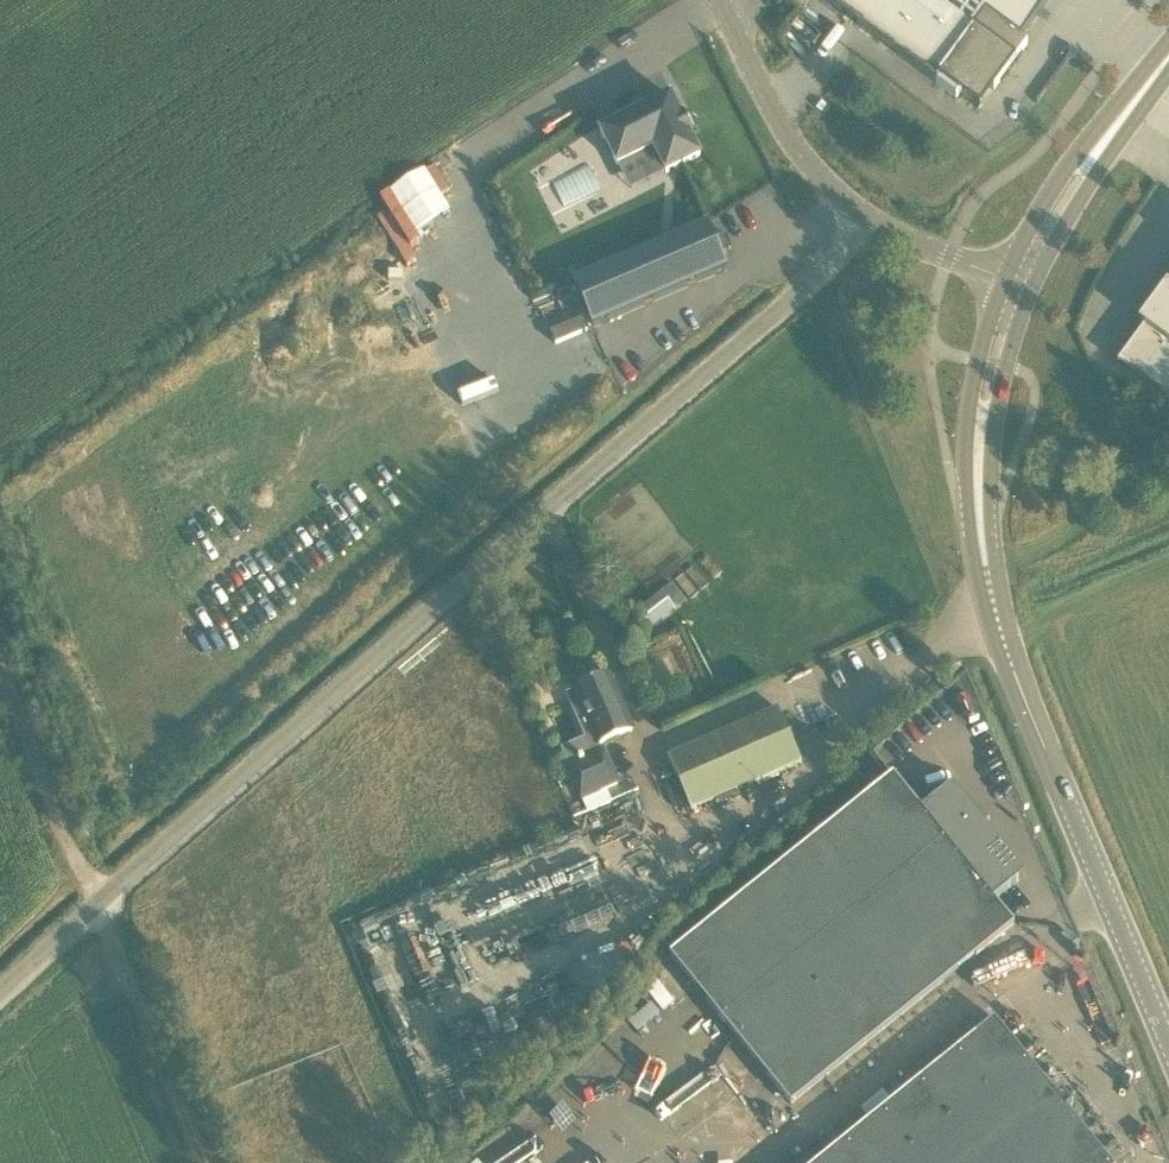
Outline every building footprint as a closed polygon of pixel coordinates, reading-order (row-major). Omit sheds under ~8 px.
[(956,98),(959,94),(979,109),(983,104),(978,101),(989,86),(994,90),(1028,44),(1022,40),(1051,0),(823,0),(956,98)] [(554,75),(534,91),(540,99),(560,83),(554,75)] [(699,119),(628,152),(643,186),(680,170),(692,196),(727,180),(717,158),(719,157),(711,140),(709,141),(699,119)] [(706,227),(572,284),(591,330),(726,273),(706,227)] [(1117,363),(1163,397),(1168,389),(1168,286),(1167,284),(1152,304),(1140,320),(1138,323),(1143,327),(1117,363)] [(652,628),(686,600),(672,583),(638,610),(652,628)] [(610,740),(632,731),(608,675),(575,690),(584,712),(599,745),(610,740)] [(778,708),(668,757),(691,810),(801,762),(778,708)] [(605,747),(565,765),(581,801),(621,784),(605,747)] [(671,955),(749,1053),(791,1105),(1014,925),(994,900),(1024,874),(952,785),(921,810),(893,776),(671,955)] [(579,958),(591,990),(629,976),(617,944),(579,958)] [(976,1035),(817,1162),(1110,1162),(1066,1109),(1072,1104),(1060,1090),(1054,1094),(995,1020),(976,1035)]
